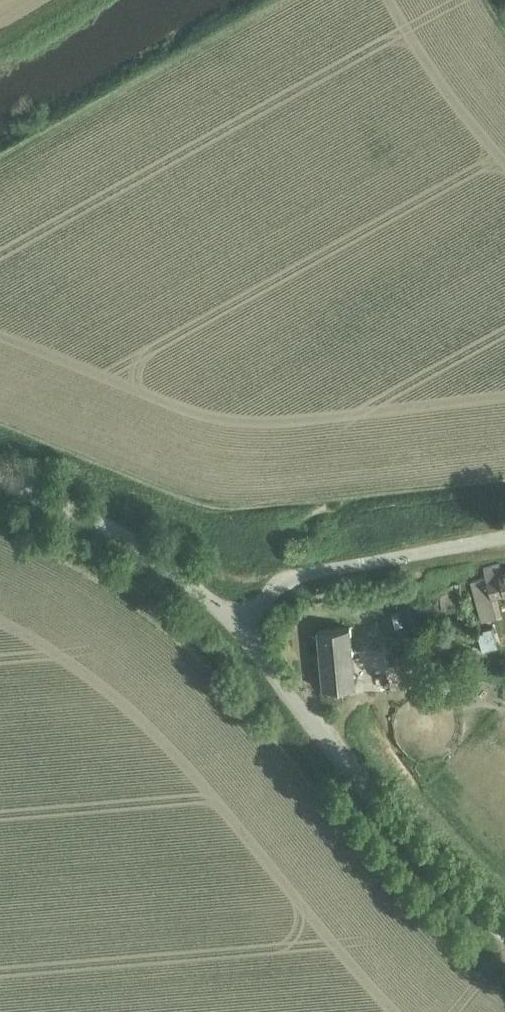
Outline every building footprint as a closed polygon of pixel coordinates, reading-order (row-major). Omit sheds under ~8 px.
[(470,580),(476,601),(504,593),(504,594),(504,571),(502,572),(499,561),(484,566),(487,575),(470,580)] [(459,587),(424,593),(427,612),(463,605),(459,587)] [(415,599),(402,601),(409,632),(422,630),(415,599)] [(348,627),(316,629),(320,687),(326,687),(327,702),(343,701),(342,688),(353,687),(348,627)] [(483,650),(498,645),(493,627),(477,632),(483,650)]
